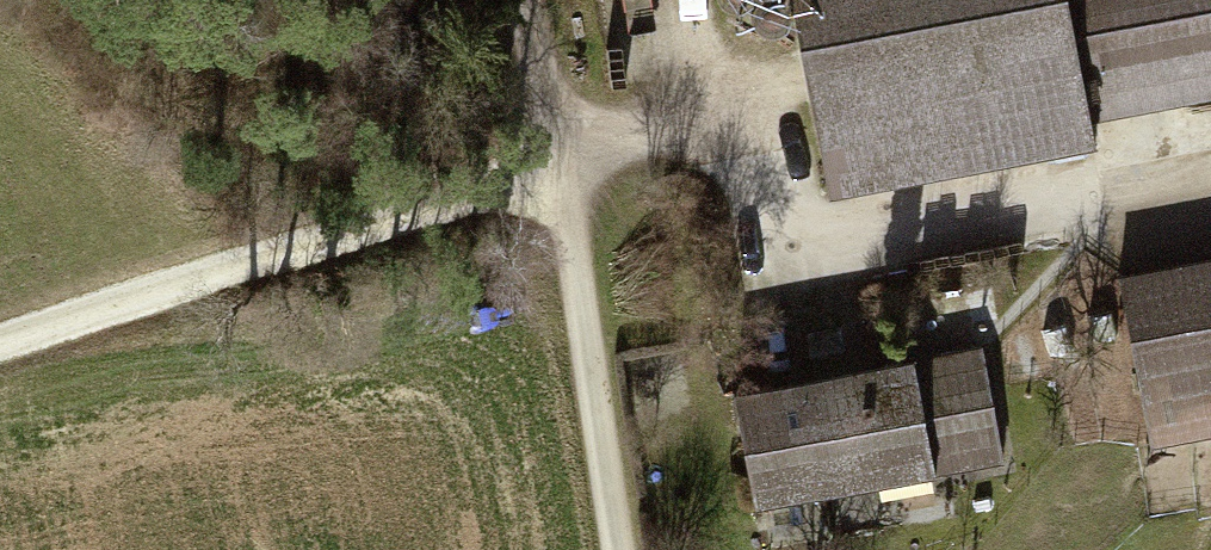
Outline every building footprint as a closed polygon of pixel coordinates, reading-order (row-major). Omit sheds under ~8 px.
[(791,5),(787,0),(755,0),(751,8),(752,18),(758,27),(767,32),(778,31),(787,25),(791,16),(791,5)] [(832,192),(1093,143),(1088,114),(1210,91),(1210,0),(796,0),(808,67),(832,192)] [(1129,285),(1157,446),(1160,459),(1195,453),(1210,450),(1210,270),(1129,285)] [(980,346),(732,394),(754,504),(1002,456),(980,346)]
